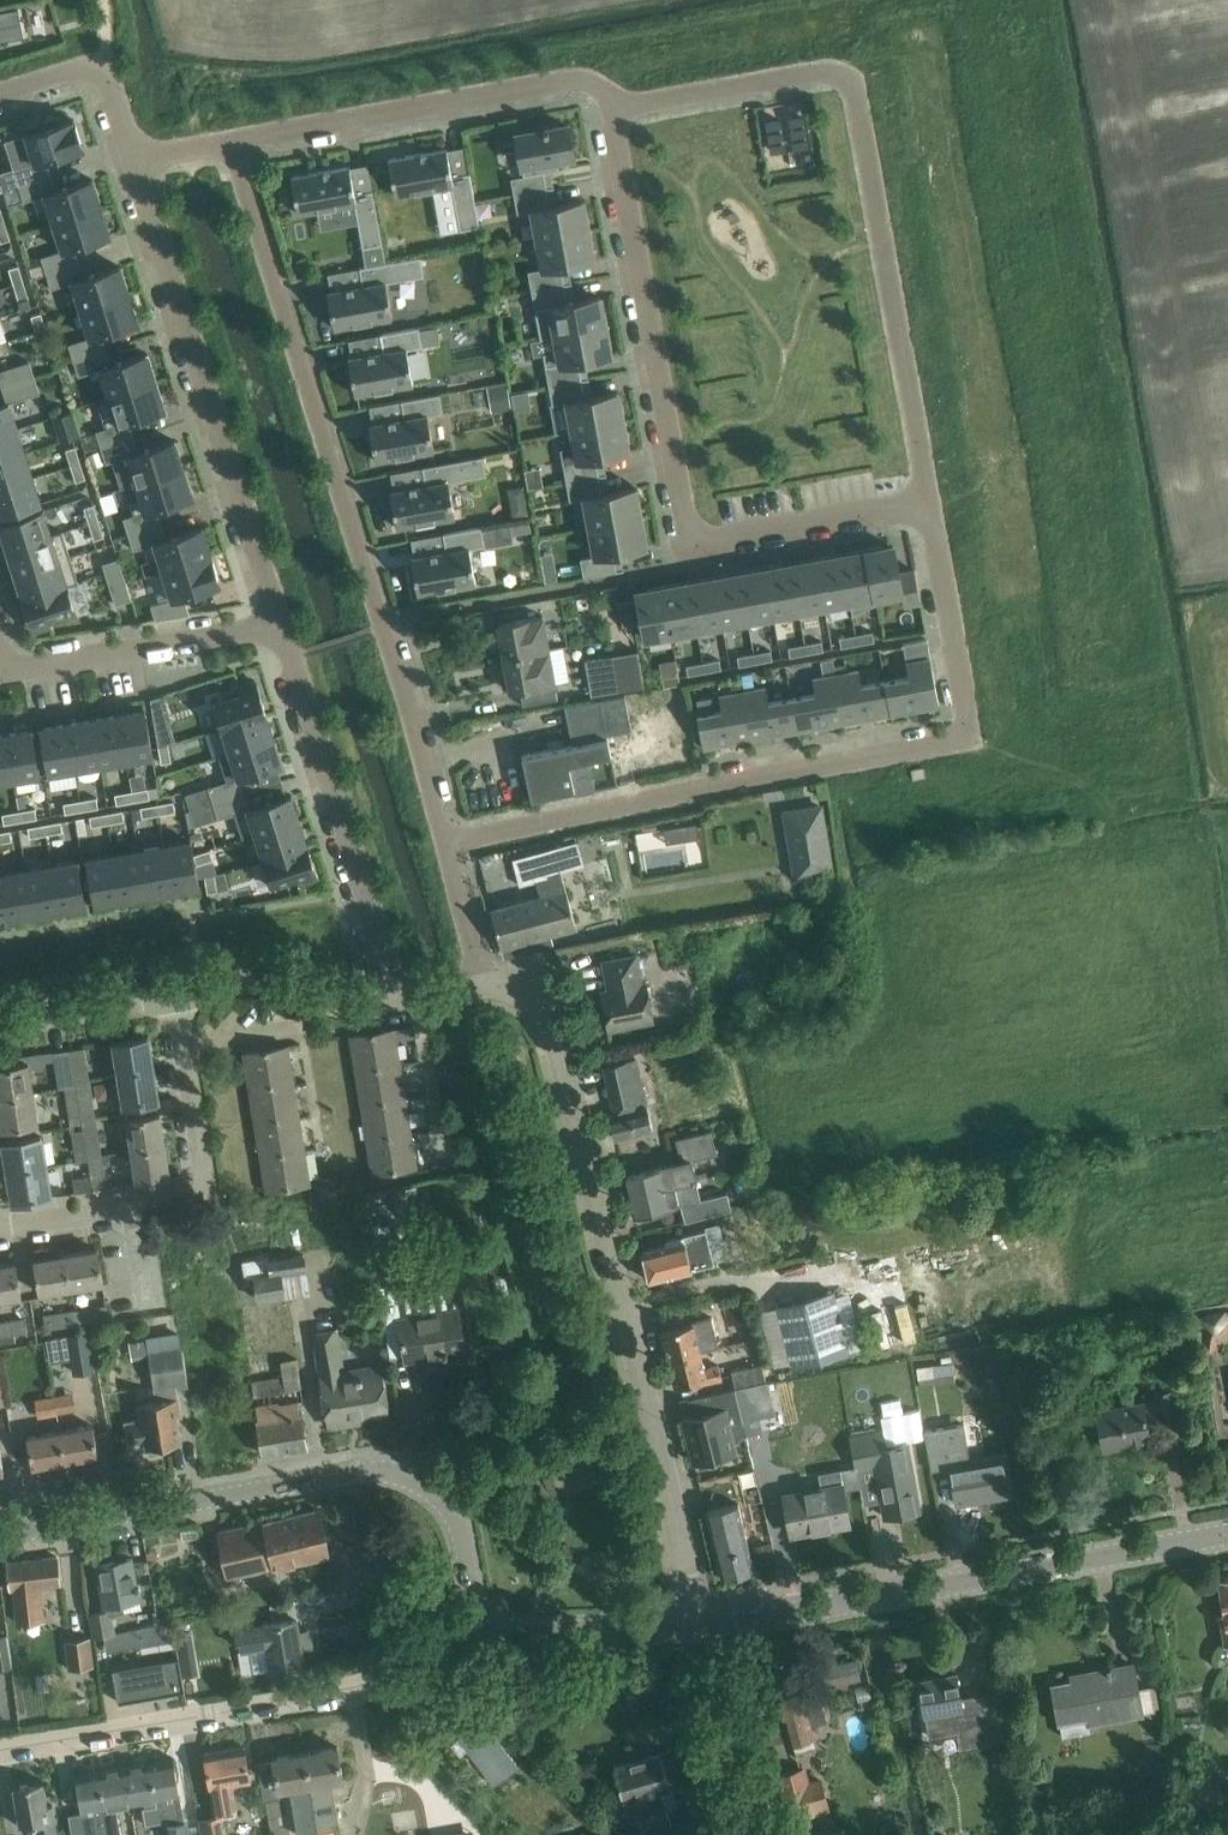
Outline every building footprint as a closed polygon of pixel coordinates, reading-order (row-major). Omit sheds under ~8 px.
[(21,34),(16,8),(0,11),(0,38),(21,34)] [(14,169),(19,185),(51,175),(46,160),(83,149),(74,119),(60,123),(57,117),(24,127),(35,163),(14,169)] [(559,167),(557,158),(574,155),(568,125),(548,129),(548,127),(544,128),(544,130),(516,135),(524,175),(511,178),(514,194),(547,188),(544,172),(564,168),(563,166),(559,167)] [(447,148),(389,159),(395,195),(452,185),(460,230),(480,226),(470,172),(452,176),(447,148)] [(350,166),(291,177),(298,213),(355,203),(363,248),(382,244),(373,190),(355,193),(350,166)] [(56,190),(51,175),(19,185),(24,201),(34,198),(38,212),(49,208),(54,222),(101,207),(92,179),(56,190)] [(550,206),(547,188),(514,194),(518,213),(533,210),(538,239),(592,229),(592,228),(590,228),(588,214),(585,214),(582,201),(550,206)] [(110,236),(101,207),(54,222),(63,250),(41,257),(46,273),(79,262),(74,247),(110,236)] [(5,223),(0,225),(0,240),(1,242),(10,239),(5,223)] [(593,230),(592,229),(538,239),(544,268),(528,271),(531,290),(565,284),(561,265),(593,259),(590,246),(593,245),(591,230),(593,230)] [(33,233),(21,237),(23,245),(35,242),(33,233)] [(328,291),(334,328),(392,317),(386,283),(424,276),(420,256),(359,267),(363,285),(328,291)] [(83,277),(79,262),(46,273),(51,288),(73,282),(81,309),(129,294),(120,266),(83,277)] [(24,281),(19,265),(9,268),(14,284),(24,281)] [(29,297),(24,281),(14,284),(19,300),(29,297)] [(568,302),(565,284),(531,290),(540,339),(556,336),(556,335),(610,325),(610,324),(608,324),(605,309),(602,310),(600,296),(568,302)] [(138,323),(129,294),(81,309),(90,337),(68,344),(73,360),(106,349),(101,334),(138,323)] [(46,329),(41,313),(31,316),(36,332),(46,329)] [(610,326),(610,325),(556,335),(556,336),(559,350),(543,353),(549,385),(582,379),(579,361),(610,355),(608,342),(611,341),(608,326),(610,326)] [(383,351),(348,358),(355,394),(413,383),(407,349),(423,346),(441,343),(437,326),(420,330),(419,327),(380,334),(383,351)] [(111,364),(106,349),(73,360),(78,376),(100,369),(108,395),(109,396),(156,381),(147,353),(111,364)] [(2,387),(35,377),(30,361),(0,370),(0,380),(2,387)] [(35,377),(2,387),(7,402),(0,405),(0,433),(18,427),(10,402),(40,393),(35,377)] [(585,398),(582,379),(549,385),(552,404),(568,401),(573,430),(627,421),(627,420),(625,420),(622,405),(620,406),(617,392),(585,398)] [(165,410),(156,381),(109,396),(108,395),(97,399),(106,427),(96,431),(101,447),(134,436),(129,421),(165,410)] [(509,383),(489,386),(494,411),(513,408),(509,383)] [(369,425),(376,461),(434,450),(428,416),(443,413),(440,394),(401,401),(404,418),(369,425)] [(61,441),(73,437),(80,435),(72,410),(54,416),(61,441)] [(628,422),(627,421),(573,430),(578,459),(563,462),(566,481),(599,475),(596,457),(628,451),(625,437),(628,437),(626,422),(628,422)] [(25,452),(18,427),(0,433),(0,460),(25,452)] [(138,451),(134,436),(101,447),(106,463),(127,456),(136,483),(184,468),(175,440),(138,451)] [(81,462),(76,446),(66,449),(71,465),(81,462)] [(93,465),(104,461),(100,448),(89,451),(93,465)] [(25,452),(0,460),(0,487),(33,477),(25,452)] [(390,491),(397,527),(455,516),(449,482),(487,475),(483,456),(422,467),(425,484),(390,491)] [(86,478),(81,462),(71,465),(76,481),(86,478)] [(193,497),(184,468),(136,483),(140,497),(130,501),(134,514),(123,518),(128,534),(161,523),(156,508),(193,497)] [(603,494),(599,475),(566,481),(570,500),(585,497),(591,526),(645,516),(645,515),(643,516),(640,501),(637,501),(635,488),(603,494)] [(33,477),(0,487),(0,515),(41,502),(33,477)] [(523,483),(509,486),(514,514),(528,512),(523,483)] [(112,491),(98,495),(104,514),(118,509),(112,491)] [(99,520),(94,504),(84,507),(89,523),(99,520)] [(43,509),(0,523),(0,524),(8,549),(51,535),(51,534),(43,509)] [(645,546),(643,533),(646,532),(643,518),(645,517),(645,516),(591,526),(596,555),(580,558),(584,577),(624,570),(624,568),(617,570),(614,552),(645,546)] [(104,536),(99,520),(89,523),(94,539),(104,536)] [(166,538),(161,523),(128,534),(133,550),(144,546),(148,560),(159,557),(164,570),(211,555),(202,527),(166,538)] [(411,557),(418,593),(476,583),(470,548),(485,545),(482,526),(443,533),(446,551),(411,557)] [(62,530),(51,534),(51,535),(8,549),(16,573),(70,556),(62,530)] [(920,602),(914,569),(898,572),(894,546),(883,548),(882,545),(868,548),(867,546),(866,546),(875,596),(901,591),(904,605),(920,602)] [(875,596),(866,546),(865,546),(866,548),(851,551),(852,553),(843,555),(842,550),(841,550),(850,600),(875,596)] [(850,600),(841,550),(840,551),(841,555),(832,557),(831,554),(817,557),(816,555),(815,555),(824,605),(850,600)] [(1108,550),(1096,552),(1099,567),(1111,564),(1108,550)] [(1096,552),(1084,555),(1087,569),(1099,567),(1096,552)] [(220,584),(211,555),(164,570),(172,598),(151,605),(155,619),(190,614),(184,595),(220,584)] [(824,605),(815,555),(814,555),(815,557),(800,560),(801,563),(792,564),(791,559),(790,560),(799,610),(824,605)] [(78,582),(70,556),(16,573),(23,598),(67,584),(67,585),(78,582)] [(103,563),(106,572),(122,567),(119,558),(103,563)] [(1063,559),(1051,561),(1054,575),(1065,573),(1063,559)] [(799,610),(790,560),(789,560),(790,565),(781,566),(780,564),(766,566),(765,564),(764,564),(773,614),(799,610)] [(1051,561),(1039,563),(1042,577),(1054,575),(1051,561)] [(773,614),(764,564),(763,564),(764,567),(749,569),(750,572),(741,574),(740,569),(739,569),(748,619),(773,614)] [(132,599),(122,567),(106,572),(115,604),(132,599)] [(1017,567),(1006,569),(1008,583),(1020,581),(1017,567)] [(748,619),(739,569),(738,569),(739,574),(730,576),(729,573),(715,576),(714,573),(713,574),(722,624),(748,619)] [(1006,569),(994,571),(996,585),(1008,583),(1006,569)] [(722,624),(713,574),(712,574),(713,576),(698,578),(699,581),(690,583),(689,578),(688,578),(697,628),(722,624)] [(697,628),(688,578),(687,578),(688,583),(678,585),(678,582),(664,585),(663,583),(662,583),(671,633),(697,628)] [(671,633),(662,583),(661,583),(662,585),(647,588),(648,591),(637,593),(645,638),(671,633)] [(75,610),(67,585),(67,584),(23,598),(34,632),(51,626),(49,618),(75,610)] [(549,649),(543,616),(528,618),(499,623),(505,657),(549,649)] [(875,641),(873,631),(856,634),(858,644),(875,641)] [(858,644),(856,634),(839,637),(841,647),(858,644)] [(824,650),(822,641),(805,644),(807,653),(824,650)] [(807,653),(805,644),(788,647),(790,656),(807,653)] [(558,699),(549,649),(505,657),(511,689),(510,689),(511,692),(520,690),(523,705),(558,699)] [(772,659),(771,650),(754,653),(756,662),(772,659)] [(644,685),(639,652),(614,656),(619,689),(644,685)] [(756,662),(754,653),(737,656),(739,665),(756,662)] [(619,689),(614,656),(590,660),(595,693),(619,689)] [(939,705),(931,657),(906,661),(909,676),(885,681),(891,713),(939,705)] [(721,669),(720,659),(703,662),(705,672),(721,669)] [(833,659),(821,661),(824,675),(836,673),(833,659)] [(705,672),(703,662),(686,665),(688,675),(705,672)] [(891,713),(885,681),(862,685),(859,670),(836,674),(845,722),(891,713)] [(753,673),(742,675),(745,690),(755,688),(753,673)] [(845,722),(836,674),(813,678),(816,693),(792,698),(798,730),(845,722)] [(681,684),(679,675),(662,678),(664,687),(681,684)] [(215,702),(223,727),(266,714),(256,680),(238,686),(241,694),(215,702)] [(740,680),(731,682),(733,692),(742,691),(740,680)] [(671,714),(669,687),(650,688),(651,715),(671,714)] [(798,730),(792,698),(768,702),(766,687),(742,691),(751,739),(798,730)] [(751,739),(742,691),(719,695),(722,710),(697,715),(703,748),(751,739)] [(624,695),(599,699),(606,734),(631,729),(624,695)] [(573,744),(522,755),(531,799),(575,789),(576,795),(597,790),(591,759),(611,755),(606,734),(599,699),(565,705),(573,744)] [(153,755),(145,710),(119,715),(126,760),(153,755)] [(274,739),(266,714),(223,727),(230,751),(230,752),(274,739)] [(126,760),(119,715),(93,719),(101,764),(126,760)] [(101,764),(93,719),(67,723),(75,768),(101,764)] [(75,768),(67,723),(41,728),(48,773),(75,768)] [(166,728),(156,730),(158,746),(169,744),(166,728)] [(32,729),(6,734),(13,779),(40,774),(32,729)] [(6,734),(0,735),(0,781),(13,779),(6,734)] [(282,764),(274,739),(230,752),(230,751),(219,755),(227,781),(208,787),(213,802),(246,792),(241,777),(282,764)] [(171,761),(169,744),(158,746),(161,763),(171,761)] [(825,782),(817,783),(820,796),(828,795),(825,782)] [(148,788),(131,791),(133,801),(150,798),(148,788)] [(133,801),(131,791),(115,794),(117,804),(133,801)] [(251,807),(246,792),(213,802),(218,818),(248,809),(256,834),(300,820),(292,795),(251,807)] [(97,797),(80,800),(82,810),(99,807),(97,797)] [(82,810),(80,800),(64,803),(65,813),(82,810)] [(174,801),(158,804),(157,804),(159,814),(176,811),(174,801)] [(159,814),(157,804),(141,807),(143,817),(159,814)] [(796,877),(832,871),(820,806),(785,812),(796,877)] [(35,808),(19,811),(21,821),(37,818),(35,808)] [(125,820),(123,810),(106,813),(108,823),(125,820)] [(21,821),(19,811),(2,813),(4,824),(21,821)] [(108,823),(106,813),(90,816),(92,826),(108,823)] [(84,817),(76,818),(79,837),(87,836),(84,817)] [(308,845),(300,820),(256,834),(264,859),(308,845)] [(63,831),(61,821),(45,824),(46,834),(63,831)] [(697,823),(685,825),(687,836),(699,834),(697,823)] [(46,834),(45,824),(28,827),(30,837),(46,834)] [(10,830),(0,832),(0,842),(12,840),(10,830)] [(191,841),(165,845),(173,890),(199,886),(191,841)] [(173,890),(165,845),(139,850),(147,895),(173,890)] [(318,878),(308,845),(264,859),(272,884),(298,876),(301,884),(318,878)] [(147,895),(139,850),(114,854),(122,899),(147,895)] [(122,899),(114,854),(87,859),(95,904),(122,899)] [(202,859),(205,876),(215,874),(212,858),(202,859)] [(79,861),(52,865),(60,910),(87,906),(79,861)] [(60,910),(52,865),(27,870),(34,915),(60,910)] [(34,915),(27,870),(1,874),(9,919),(34,915)] [(576,926),(570,903),(560,870),(547,874),(548,877),(536,881),(540,896),(491,909),(501,946),(576,926)] [(1,874),(0,875),(0,921),(9,919),(1,874)] [(218,891),(215,874),(205,876),(208,892),(218,891)] [(654,1020),(647,983),(641,984),(635,956),(604,962),(610,990),(601,992),(608,1029),(654,1020)] [(405,1038),(416,1036),(414,1025),(403,1027),(405,1038)] [(400,1063),(394,1028),(350,1035),(353,1053),(358,1053),(360,1069),(400,1063)] [(153,1068),(148,1037),(114,1042),(119,1074),(153,1068)] [(294,1080),(288,1045),(244,1052),(247,1071),(251,1070),(254,1086),(254,1087),(294,1080)] [(89,1079),(84,1047),(70,1049),(75,1081),(89,1079)] [(76,1085),(75,1081),(70,1049),(53,1052),(59,1088),(64,1087),(76,1085)] [(654,1130),(643,1087),(642,1082),(632,1084),(627,1061),(603,1067),(614,1113),(610,1114),(616,1139),(654,1130)] [(29,1062),(0,1067),(0,1097),(33,1092),(29,1062)] [(406,1097),(400,1063),(360,1069),(356,1069),(359,1088),(363,1087),(366,1103),(406,1097)] [(158,1100),(153,1068),(119,1074),(124,1105),(158,1100)] [(94,1110),(89,1079),(75,1081),(76,1085),(80,1112),(94,1110)] [(299,1114),(294,1080),(254,1087),(254,1086),(249,1087),(253,1105),(257,1104),(259,1120),(260,1121),(299,1114)] [(81,1115),(80,1112),(76,1085),(64,1087),(69,1117),(81,1115)] [(33,1092),(0,1097),(0,1118),(2,1128),(38,1122),(33,1092)] [(425,1094),(412,1096),(414,1105),(427,1103),(425,1094)] [(411,1131),(406,1097),(366,1103),(362,1104),(365,1122),(369,1121),(371,1137),(372,1138),(411,1131)] [(165,1146),(160,1113),(126,1119),(131,1151),(165,1146)] [(305,1149),(299,1114),(260,1121),(259,1120),(255,1121),(258,1139),(262,1138),(265,1154),(265,1155),(305,1149)] [(97,1127),(83,1129),(88,1157),(102,1155),(97,1127)] [(88,1157),(83,1129),(72,1131),(77,1161),(88,1159),(88,1157)] [(428,1129),(417,1131),(418,1141),(430,1139),(428,1129)] [(417,1166),(411,1131),(372,1138),(371,1137),(367,1138),(370,1156),(374,1155),(377,1171),(373,1172),(373,1173),(417,1166)] [(630,1197),(696,1180),(691,1159),(716,1153),(711,1132),(676,1140),(681,1162),(670,1164),(670,1165),(625,1176),(630,1197)] [(46,1166),(41,1135),(4,1141),(9,1172),(46,1166)] [(170,1176),(165,1146),(131,1151),(136,1182),(170,1176)] [(310,1183),(305,1149),(265,1155),(265,1154),(261,1155),(264,1173),(268,1173),(271,1188),(266,1189),(266,1191),(310,1183)] [(107,1187),(102,1155),(88,1157),(88,1159),(90,1175),(93,1189),(107,1187)] [(51,1196),(46,1166),(9,1172),(14,1202),(51,1196)] [(93,1189),(90,1175),(73,1178),(75,1192),(93,1189)] [(700,1198),(696,1180),(630,1197),(634,1215),(680,1204),(685,1223),(730,1211),(725,1192),(700,1198)] [(328,1187),(318,1188),(319,1198),(320,1201),(330,1199),(329,1196),(328,1187)] [(421,1187),(396,1191),(401,1218),(425,1214),(421,1187)] [(701,1268),(693,1234),(665,1240),(666,1244),(643,1250),(650,1280),(701,1268)] [(466,1355),(456,1294),(454,1284),(453,1284),(454,1288),(411,1295),(410,1291),(408,1292),(399,1236),(374,1240),(381,1282),(379,1282),(382,1298),(381,1298),(390,1357),(405,1354),(405,1359),(444,1353),(444,1359),(466,1355)] [(103,1282),(98,1249),(66,1254),(72,1287),(103,1282)] [(310,1291),(304,1253),(269,1259),(272,1272),(255,1275),(258,1299),(310,1291)] [(72,1287),(66,1254),(35,1259),(40,1292),(72,1287)] [(16,1262),(0,1265),(0,1300),(21,1296),(16,1262)] [(835,1291),(775,1306),(790,1366),(850,1351),(835,1291)] [(701,1302),(687,1305),(689,1316),(703,1313),(701,1302)] [(109,1318),(107,1305),(75,1310),(77,1324),(109,1318)] [(77,1324),(75,1310),(43,1315),(45,1329),(77,1324)] [(1199,1318),(1215,1336),(1227,1323),(1227,1315),(1224,1311),(1199,1318)] [(701,1352),(696,1334),(711,1330),(708,1317),(692,1321),(692,1323),(662,1330),(669,1360),(701,1352)] [(24,1319),(0,1323),(0,1337),(26,1332),(24,1319)] [(1187,1326),(1173,1329),(1175,1341),(1190,1339),(1187,1326)] [(337,1328),(313,1332),(323,1396),(327,1420),(389,1410),(385,1386),(383,1372),(336,1380),(332,1352),(341,1351),(337,1328)] [(89,1331),(69,1334),(73,1358),(75,1372),(95,1369),(89,1331)] [(180,1440),(175,1414),(180,1413),(175,1381),(187,1379),(182,1349),(152,1354),(160,1399),(140,1402),(143,1419),(126,1422),(130,1444),(147,1441),(148,1445),(152,1445),(154,1447),(163,1445),(164,1442),(180,1440)] [(722,1378),(719,1365),(705,1368),(701,1352),(669,1360),(675,1386),(706,1379),(706,1381),(722,1378)] [(952,1372),(951,1362),(927,1365),(929,1375),(952,1372)] [(731,1371),(735,1387),(766,1379),(762,1363),(731,1371)] [(285,1390),(283,1376),(252,1381),(254,1395),(285,1390)] [(766,1379),(751,1383),(759,1415),(775,1411),(767,1379),(766,1379)] [(736,1452),(729,1426),(743,1422),(735,1387),(706,1394),(710,1411),(683,1417),(694,1462),(700,1461),(701,1466),(721,1461),(720,1456),(736,1452)] [(1146,1418),(1158,1416),(1159,1424),(1177,1420),(1171,1390),(1154,1393),(1155,1401),(1144,1404),(1144,1403),(1097,1411),(1104,1447),(1150,1438),(1146,1418)] [(74,1407),(72,1392),(53,1395),(55,1411),(74,1407)] [(55,1411),(53,1395),(34,1398),(36,1414),(55,1411)] [(307,1447),(303,1423),(301,1413),(298,1414),(296,1400),(278,1403),(273,1402),(255,1405),(264,1454),(307,1447)] [(98,1454),(94,1431),(93,1425),(60,1430),(65,1460),(98,1454)] [(1008,1488),(1004,1465),(1002,1457),(971,1462),(968,1449),(962,1450),(959,1433),(946,1435),(944,1428),(925,1432),(931,1469),(950,1466),(957,1503),(969,1501),(968,1496),(1008,1488)] [(919,1510),(907,1445),(885,1449),(882,1429),(851,1434),(857,1466),(875,1463),(885,1516),(919,1510)] [(65,1460),(60,1430),(27,1436),(32,1466),(65,1460)] [(783,1483),(777,1449),(759,1453),(765,1486),(783,1483)] [(848,1523),(844,1499),(842,1486),(785,1496),(792,1533),(848,1523)] [(755,1570),(739,1503),(706,1511),(722,1578),(755,1570)] [(329,1554),(319,1509),(264,1522),(264,1521),(219,1531),(228,1576),(329,1554)] [(771,1544),(755,1548),(759,1563),(775,1559),(771,1544)] [(60,1583),(60,1580),(57,1556),(6,1562),(9,1589),(13,1589),(17,1622),(44,1619),(40,1585),(60,1583)] [(104,1611),(90,1614),(94,1636),(106,1634),(115,1632),(112,1613),(125,1611),(123,1602),(140,1599),(136,1581),(132,1558),(96,1564),(100,1588),(103,1606),(104,1606),(105,1610),(104,1610),(104,1611)] [(148,1559),(138,1561),(140,1572),(150,1570),(148,1559)] [(1218,1578),(1224,1613),(1222,1613),(1227,1644),(1227,1576),(1218,1578)] [(310,1644),(307,1629),(300,1630),(294,1600),(269,1604),(272,1620),(261,1622),(260,1615),(237,1619),(242,1648),(266,1644),(270,1671),(305,1666),(302,1646),(310,1644)] [(115,1632),(106,1634),(109,1648),(142,1642),(140,1627),(115,1632)] [(7,1635),(0,1636),(0,1667),(12,1665),(7,1635)] [(85,1641),(61,1644),(65,1673),(89,1670),(85,1641)] [(178,1656),(112,1668),(118,1701),(184,1690),(178,1656)] [(1088,1678),(1053,1684),(1057,1708),(1060,1722),(1062,1735),(1090,1730),(1087,1717),(1100,1715),(1101,1721),(1141,1714),(1141,1712),(1154,1710),(1150,1687),(1137,1690),(1137,1687),(1133,1663),(1111,1667),(1111,1665),(1107,1665),(1108,1668),(1087,1672),(1088,1678)] [(956,1673),(919,1680),(923,1703),(927,1727),(929,1735),(950,1731),(960,1729),(963,1745),(985,1741),(985,1740),(1004,1737),(1002,1721),(982,1725),(977,1697),(961,1700),(956,1673)] [(827,1718),(822,1698),(823,1697),(817,1676),(800,1680),(800,1679),(774,1686),(774,1687),(775,1686),(785,1723),(790,1743),(793,1742),(795,1751),(815,1746),(813,1736),(814,1736),(810,1722),(827,1718)] [(1175,1699),(1168,1700),(1169,1711),(1177,1710),(1175,1699)] [(518,1765),(482,1719),(451,1743),(460,1754),(468,1749),(494,1783),(518,1765)] [(1198,1723),(1183,1724),(1184,1734),(1198,1734),(1198,1723)] [(234,1784),(250,1781),(244,1746),(205,1753),(215,1814),(198,1817),(200,1828),(198,1828),(199,1834),(226,1834),(222,1813),(237,1811),(232,1784),(234,1784)] [(343,1778),(341,1769),(337,1746),(305,1751),(319,1831),(335,1828),(339,1823),(335,1797),(330,1794),(329,1794),(326,1780),(343,1778)] [(671,1823),(661,1789),(681,1784),(671,1750),(661,1753),(660,1752),(614,1765),(629,1820),(639,1817),(643,1831),(671,1823)] [(319,1831),(305,1751),(273,1757),(278,1788),(295,1786),(296,1796),(295,1796),(292,1801),(298,1834),(319,1831)] [(151,1763),(157,1799),(162,1798),(166,1819),(168,1834),(188,1834),(186,1821),(185,1821),(178,1782),(174,1759),(151,1763)] [(130,1785),(126,1786),(129,1804),(133,1803),(142,1802),(147,1801),(147,1805),(142,1806),(145,1823),(166,1819),(162,1798),(157,1799),(151,1763),(127,1767),(130,1785)] [(807,1766),(780,1774),(793,1822),(832,1812),(823,1778),(811,1781),(807,1766)] [(99,1771),(105,1808),(100,1809),(105,1834),(122,1834),(121,1830),(117,1806),(129,1804),(126,1786),(130,1785),(127,1767),(123,1768),(99,1771)] [(69,1814),(72,1833),(85,1831),(85,1834),(105,1834),(100,1809),(105,1808),(99,1771),(76,1776),(82,1812),(69,1814)] [(56,1828),(52,1804),(48,1805),(43,1781),(13,1786),(20,1828),(35,1826),(37,1834),(58,1834),(56,1828)] [(265,1799),(270,1830),(286,1827),(281,1796),(265,1799)] [(404,1809),(385,1813),(388,1824),(406,1821),(404,1809)]
